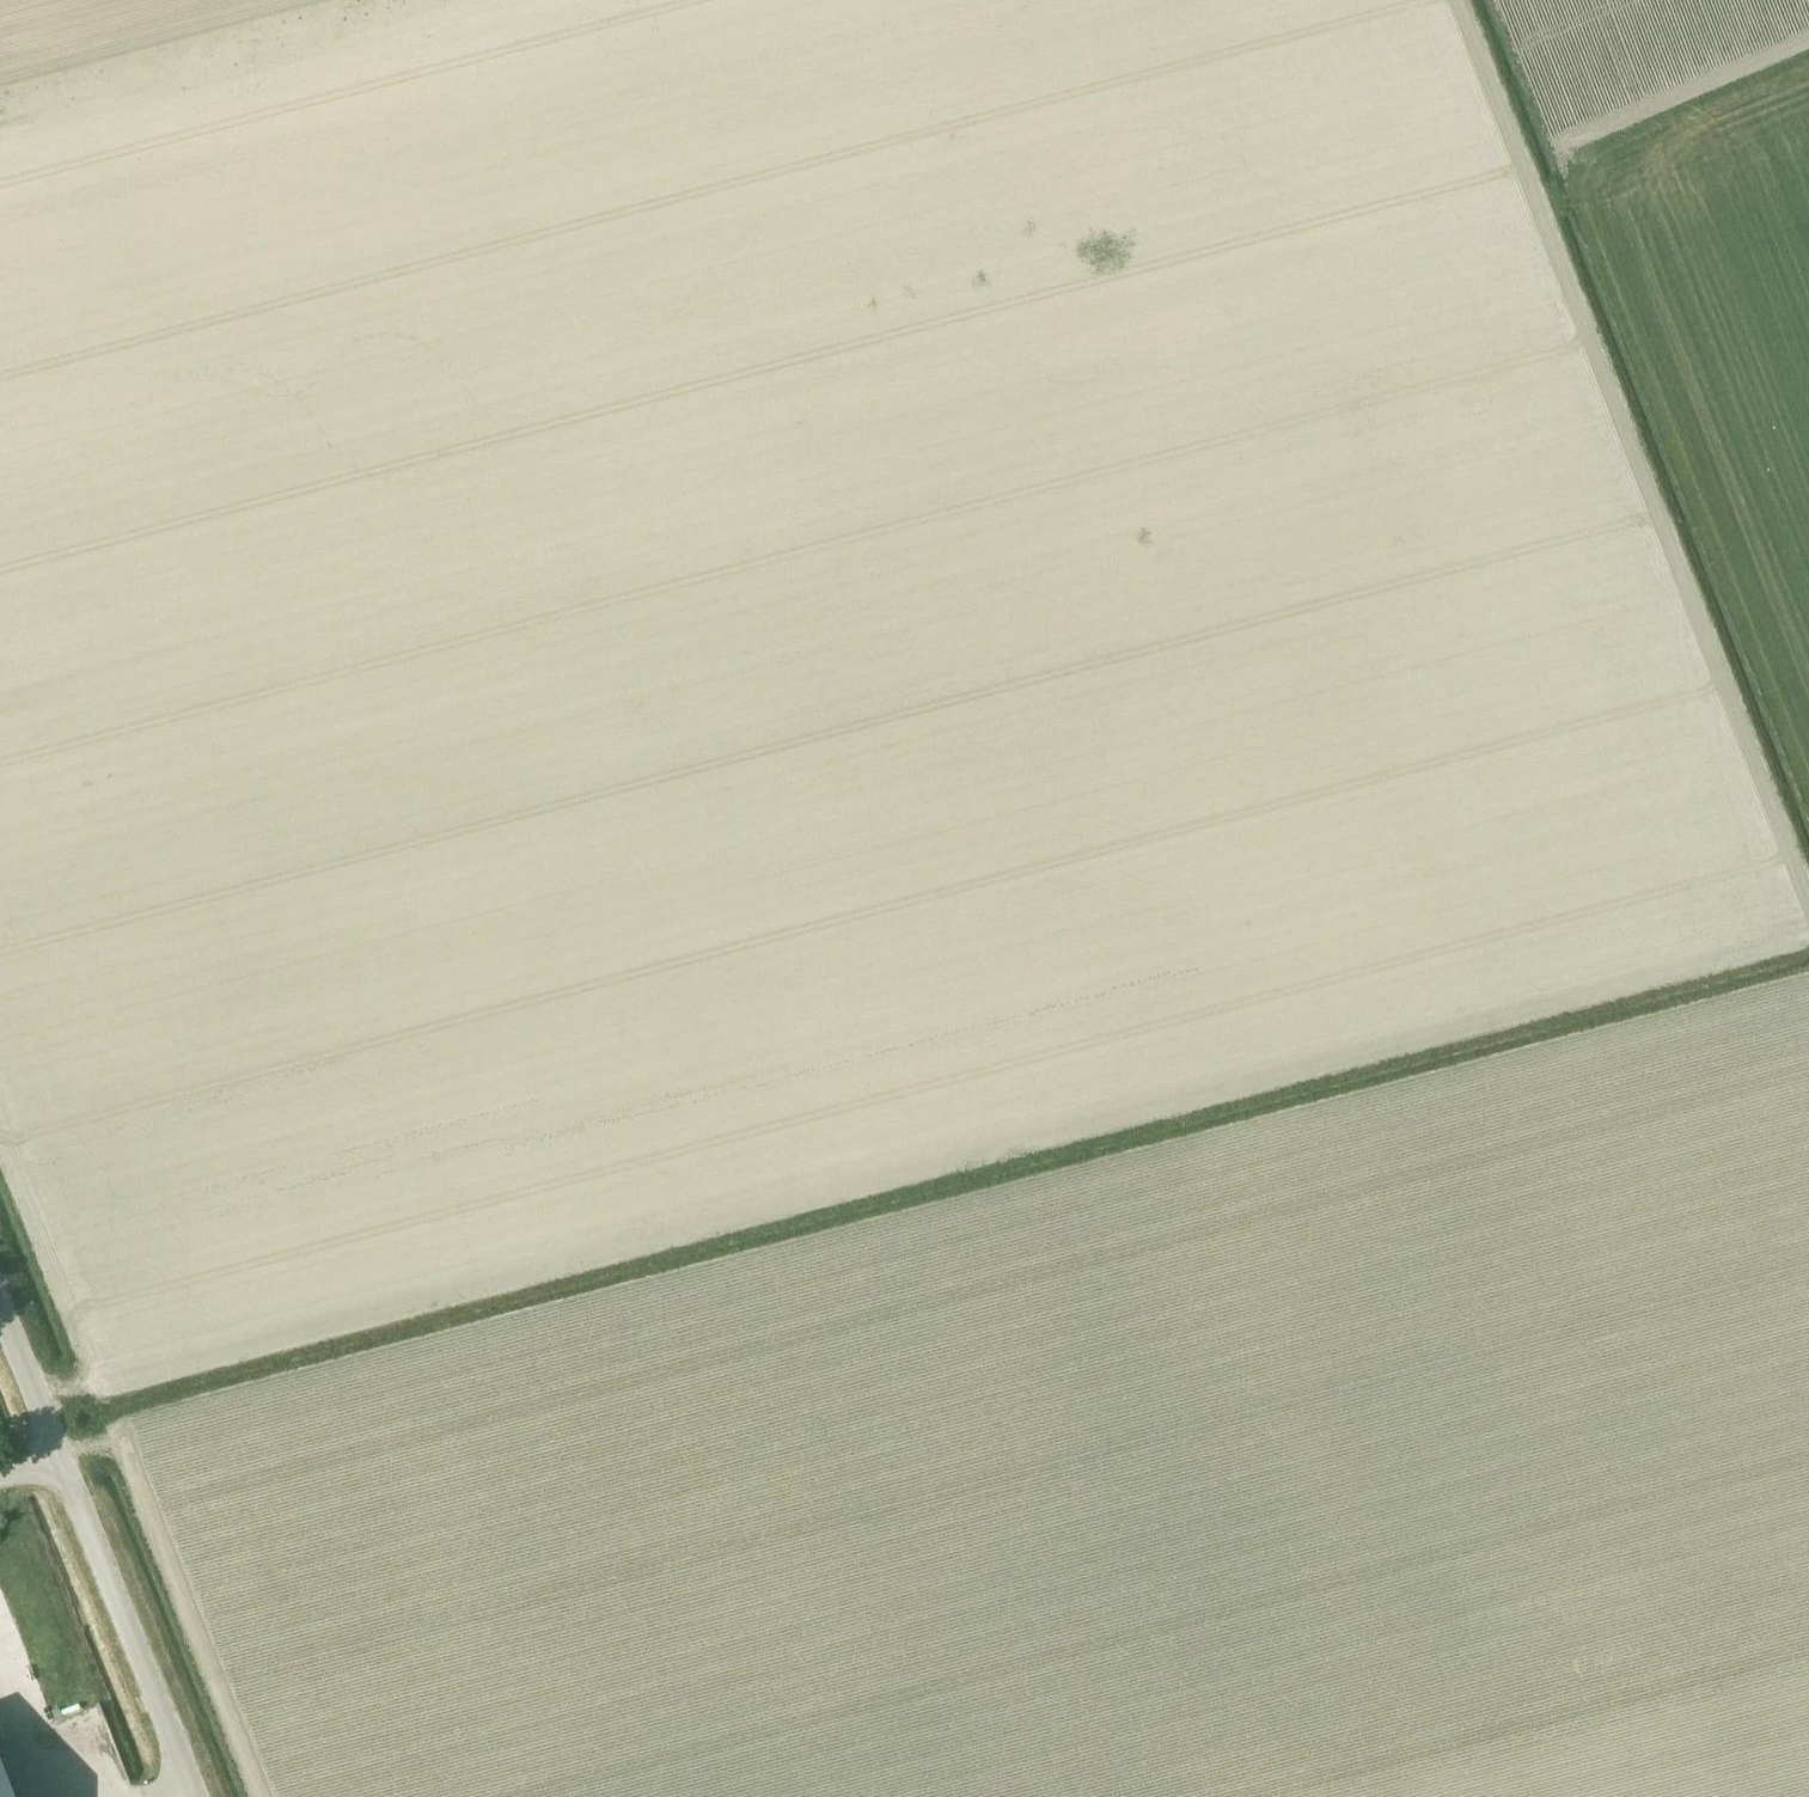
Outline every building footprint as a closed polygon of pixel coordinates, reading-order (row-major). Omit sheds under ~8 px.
[(0,1751),(0,1796),(18,1796),(0,1751)]
